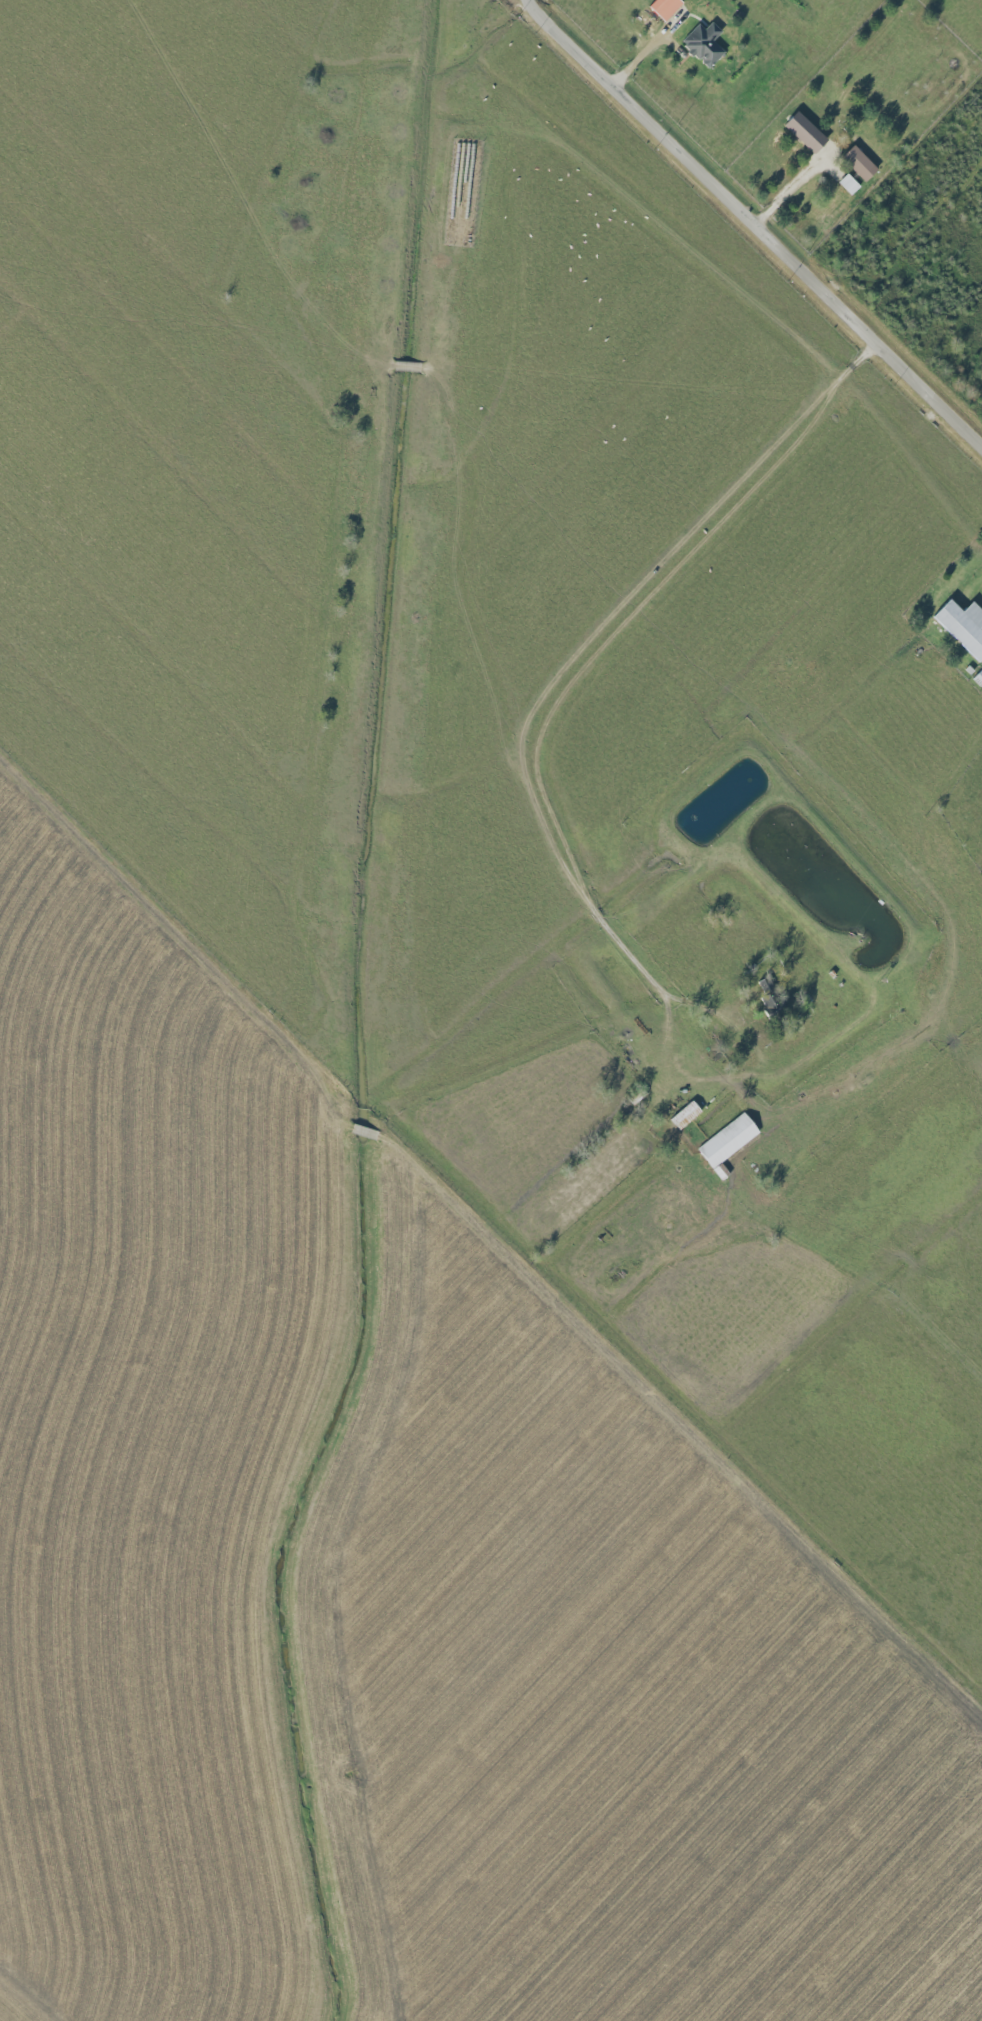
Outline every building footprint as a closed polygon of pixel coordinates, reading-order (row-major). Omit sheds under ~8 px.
[(681,0),(656,0),(650,6),(666,22),(684,3),(681,0)] [(723,31),(713,22),(706,29),(700,24),(682,42),(710,68),(725,52),(714,41),(723,31)] [(784,126),(815,154),(829,140),(798,111),(784,126)] [(842,157),(866,182),(879,170),(855,145),(842,157)] [(964,612),(951,599),(934,617),(980,663),(981,661),(981,630),(981,629),(981,628),(981,610),(974,602),(964,612)] [(670,1119),(680,1130),(702,1110),(692,1099),(670,1119)] [(761,1135),(747,1113),(697,1145),(711,1167),(761,1135)]
